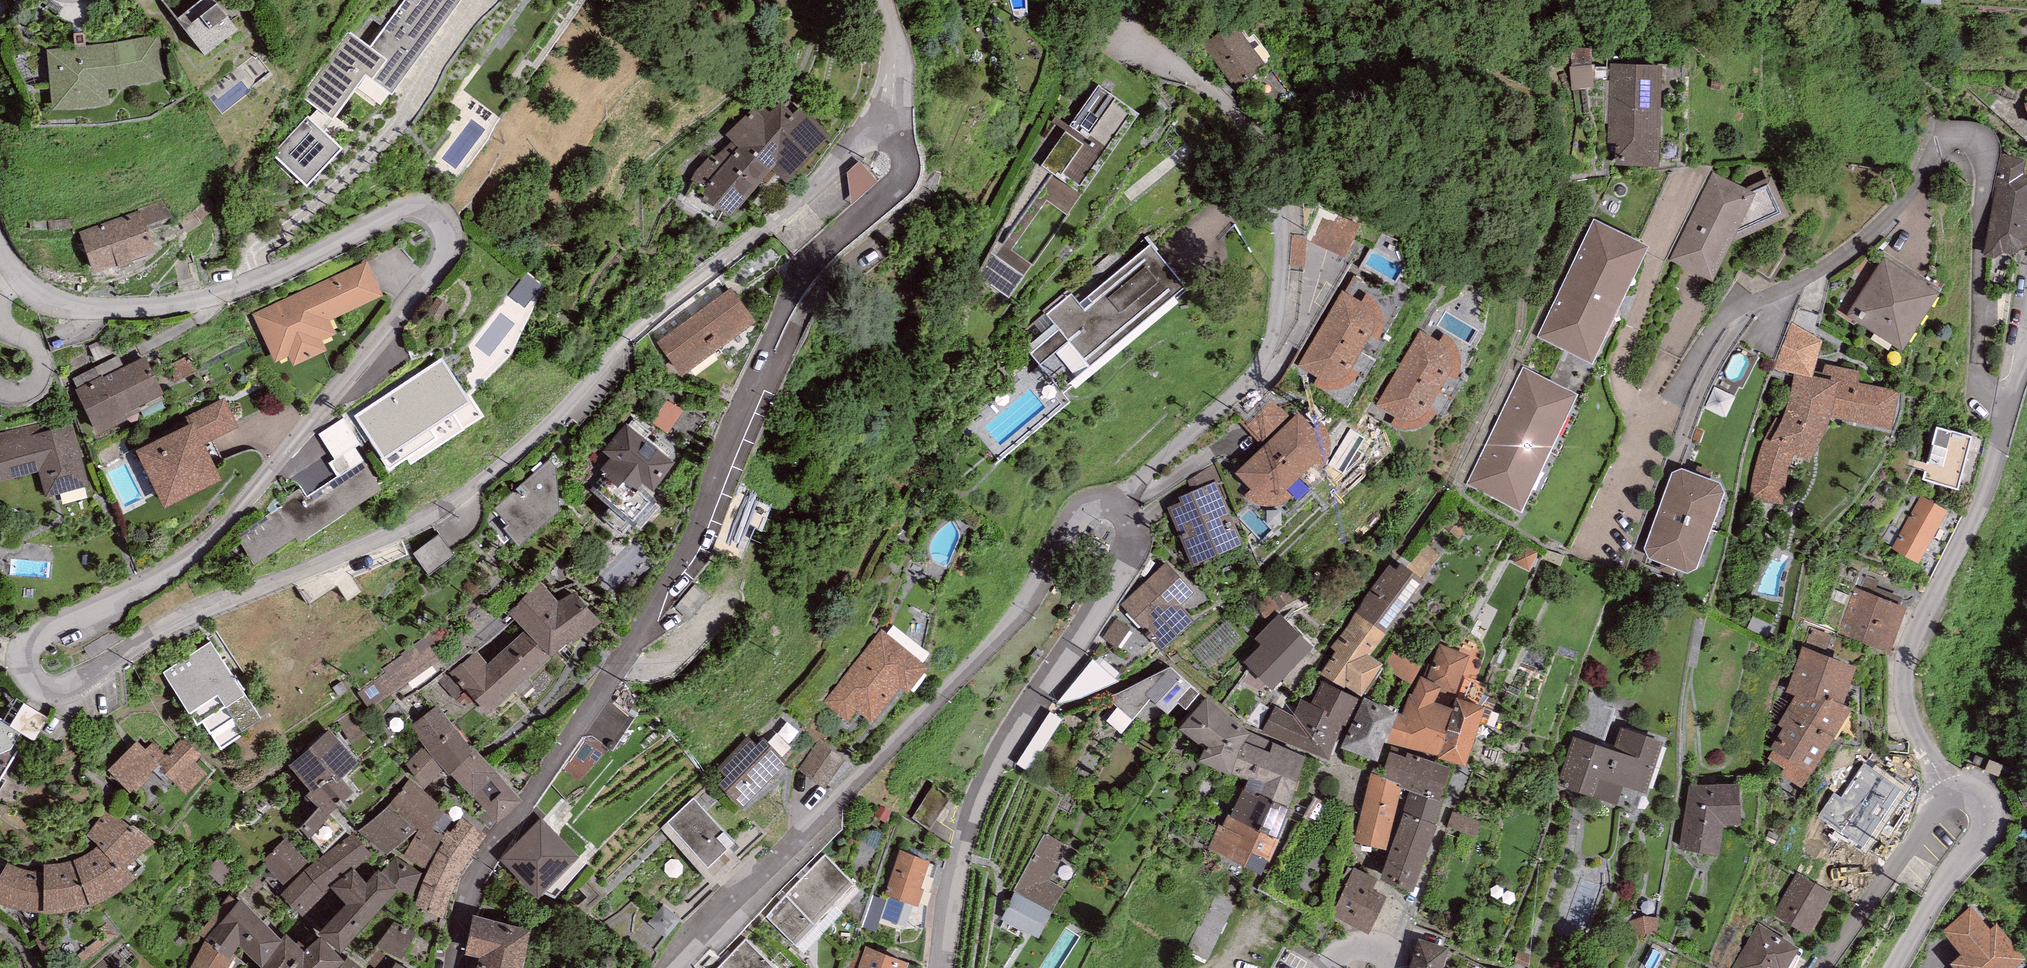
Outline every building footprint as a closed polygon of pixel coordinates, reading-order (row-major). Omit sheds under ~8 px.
[(206,54),(239,28),(216,0),(161,0),(206,54)] [(433,36),(460,0),(404,0),(397,10),(433,36)] [(433,36),(397,10),(370,48),(349,32),(302,96),(318,108),(333,120),(365,77),(390,95),(433,36)] [(1234,21),(1204,43),(1237,88),(1267,66),(1234,21)] [(85,31),(73,33),(74,44),(87,42),(85,31)] [(112,43),(46,49),(52,111),(110,103),(107,88),(167,77),(159,34),(112,43)] [(1599,90),(1597,54),(1576,55),(1578,91),(1599,90)] [(1662,65),(1610,64),(1609,143),(1617,143),(1617,166),(1660,167),(1662,65)] [(1287,89),(1271,71),(1243,92),(1260,113),(1287,89)] [(991,252),(977,276),(1007,300),(1139,114),(1098,85),(1070,125),(1066,130),(1042,166),(1052,172),(996,254),(991,252)] [(707,190),(709,201),(731,213),(771,170),(786,183),(830,135),(783,89),(760,103),(726,134),(732,141),(715,157),(711,154),(693,176),(703,183),(701,187),(707,190)] [(318,108),(310,116),(324,130),(333,120),(318,108)] [(310,116),(272,154),(306,187),(343,148),(324,130),(310,116)] [(2001,154),(1984,256),(1994,258),(2003,252),(2013,254),(2026,245),(2026,174),(2023,174),(2026,159),(2001,154)] [(846,181),(863,199),(883,180),(866,162),(846,181)] [(1745,187),(1713,172),(1670,260),(1713,281),(1731,244),(1790,216),(1772,175),(1745,187)] [(218,206),(208,197),(192,211),(201,222),(218,206)] [(140,208),(141,209),(147,225),(171,216),(168,209),(161,200),(140,208)] [(141,209),(78,232),(93,274),(118,264),(119,267),(132,263),(131,259),(156,250),(147,225),(141,209)] [(1650,245),(1594,218),(1537,336),(1593,363),(1650,245)] [(1317,244),(1355,254),(1360,234),(1322,225),(1317,244)] [(1071,291),(1016,336),(1063,393),(1189,291),(1149,244),(1080,302),(1071,291)] [(1884,256),(1847,314),(1902,350),(1940,292),(1884,256)] [(368,261),(251,315),(274,363),(289,356),(293,365),(325,350),(321,340),(337,333),(330,319),(383,294),(368,261)] [(657,342),(681,375),(756,321),(732,288),(657,342)] [(1342,290),(1322,326),(1362,351),(1371,335),(1373,331),(1374,326),(1374,320),(1372,314),(1368,307),(1366,304),(1361,301),(1342,290)] [(1366,293),(1361,301),(1366,304),(1368,307),(1372,314),(1374,320),(1374,326),(1373,331),(1371,335),(1378,339),(1381,336),(1382,332),(1384,326),(1383,320),(1381,314),(1379,307),(1375,301),(1372,298),(1366,293)] [(450,305),(436,297),(426,314),(438,322),(450,305)] [(1362,351),(1322,326),(1299,365),(1318,377),(1322,379),(1329,381),(1335,380),(1341,378),(1347,374),(1351,369),(1352,367),(1362,351)] [(1420,330),(1399,366),(1438,392),(1448,376),(1450,372),(1451,367),(1451,361),(1450,355),(1446,347),(1444,345),(1439,342),(1420,330)] [(1444,334),(1439,342),(1444,345),(1446,347),(1450,355),(1451,361),(1451,367),(1450,372),(1448,376),(1455,380),(1458,377),(1459,373),(1461,367),(1460,361),(1459,355),(1456,348),(1453,342),(1450,339),(1444,334)] [(190,355),(167,366),(175,383),(198,371),(190,355)] [(103,374),(75,388),(98,434),(128,420),(124,413),(164,393),(145,356),(104,376),(103,374)] [(441,361),(358,416),(386,458),(429,429),(424,420),(463,394),(441,361)] [(1859,370),(1825,364),(1822,378),(1795,371),(1789,400),(1785,413),(1781,420),(1776,417),(1765,438),(1757,458),(1751,483),(1748,499),(1783,504),(1784,487),(1789,466),(1794,454),(1809,462),(1815,451),(1827,428),(1831,418),(1892,429),(1899,390),(1859,383),(1859,370)] [(1438,392),(1399,366),(1375,404),(1393,416),(1398,418),(1404,420),(1411,420),(1417,418),(1422,414),(1427,410),(1428,408),(1438,392)] [(1318,377),(1313,385),(1318,388),(1327,389),(1334,390),(1343,388),(1350,383),(1355,379),(1360,372),(1352,367),(1351,369),(1347,374),(1341,378),(1335,380),(1329,381),(1322,379),(1318,377)] [(1577,394),(1523,368),(1466,486),(1520,512),(1577,394)] [(225,397),(192,413),(207,443),(239,427),(225,397)] [(674,433),(686,411),(672,403),(659,425),(674,433)] [(1263,442),(1293,416),(1281,403),(1251,429),(1263,442)] [(1393,416),(1389,424),(1394,427),(1402,429),(1409,429),(1418,428),(1426,424),(1431,419),(1436,413),(1428,408),(1427,410),(1422,414),(1417,418),(1411,420),(1404,420),(1398,418),(1393,416)] [(1299,412),(1269,441),(1300,476),(1314,464),(1316,460),(1319,456),(1320,450),(1321,444),(1319,436),(1317,432),(1314,428),(1299,412)] [(194,421),(137,448),(164,505),(222,478),(194,421)] [(1321,422),(1314,428),(1317,432),(1319,436),(1321,444),(1320,450),(1319,456),(1316,460),(1314,464),(1319,470),(1323,467),(1325,463),(1328,458),(1329,452),(1330,446),(1329,438),(1327,432),(1325,428),(1321,422)] [(0,433),(0,480),(38,471),(45,497),(88,487),(73,424),(45,431),(44,423),(0,433)] [(626,423),(604,451),(611,457),(600,472),(618,487),(624,480),(636,490),(643,482),(652,490),(674,462),(626,423)] [(1972,435),(1937,426),(1923,480),(1958,489),(1972,435)] [(352,430),(326,446),(334,460),(329,463),(337,475),(363,459),(355,447),(361,443),(352,430)] [(1300,476),(1269,441),(1236,472),(1251,489),(1254,492),(1260,496),(1267,497),(1273,497),(1279,494),(1285,491),(1287,489),(1300,476)] [(337,475),(305,494),(301,488),(274,503),(278,510),(236,535),(254,565),(296,538),(299,541),(382,489),(363,459),(337,475)] [(550,459),(490,512),(518,545),(559,509),(556,466),(550,459)] [(1720,481),(1682,468),(1671,472),(1644,549),(1648,558),(1687,572),(1697,569),(1725,492),(1720,481)] [(1242,544),(1216,481),(1178,497),(1181,502),(1168,507),(1192,567),(1242,544)] [(1251,489),(1244,496),(1248,500),(1256,503),(1263,505),(1271,506),(1280,504),(1286,501),(1292,496),(1287,489),(1285,491),(1279,494),(1273,497),(1267,497),(1260,496),(1254,492),(1251,489)] [(1920,495),(1891,548),(1919,563),(1948,510),(1920,495)] [(454,554),(439,534),(412,553),(428,574),(454,554)] [(1426,543),(1408,567),(1421,577),(1440,555),(1426,543)] [(1389,564),(1356,612),(1386,632),(1425,580),(1421,577),(1408,567),(1401,562),(1396,569),(1389,564)] [(1194,592),(1166,563),(1121,605),(1161,649),(1194,619),(1181,605),(1194,592)] [(559,602),(542,582),(508,611),(524,629),(550,658),(572,640),(573,642),(600,621),(573,590),(559,602)] [(1907,607),(1855,588),(1838,633),(1890,652),(1907,607)] [(1336,651),(1321,673),(1344,688),(1345,685),(1361,696),(1383,663),(1371,655),(1386,632),(1356,612),(1331,648),(1336,651)] [(1280,613),(1256,638),(1262,645),(1245,663),(1273,690),(1315,647),(1280,613)] [(1141,659),(1153,643),(1122,621),(1110,638),(1141,659)] [(476,650),(449,674),(486,715),(550,658),(524,629),(488,662),(476,650)] [(881,629),(824,703),(848,722),(857,710),(872,722),(900,686),(908,692),(929,665),(881,629)] [(440,660),(424,637),(401,653),(402,655),(383,669),(385,673),(358,692),(369,709),(440,660)] [(210,641),(163,671),(197,725),(203,721),(221,749),(245,734),(243,730),(260,719),(210,641)] [(1439,644),(1427,679),(1441,686),(1434,702),(1452,708),(1456,697),(1463,676),(1469,656),(1439,644)] [(1856,665),(1801,647),(1786,693),(1795,697),(1778,725),(1783,728),(1770,748),(1774,751),(1767,758),(1783,769),(1779,774),(1802,788),(1852,708),(1843,705),(1856,665)] [(1394,651),(1384,667),(1411,683),(1420,667),(1394,651)] [(1093,659),(1059,700),(1081,698),(1119,680),(1093,659)] [(1170,666),(1108,697),(1117,706),(1106,720),(1122,733),(1150,699),(1168,715),(1178,703),(1186,709),(1201,693),(1170,666)] [(1427,679),(1421,676),(1412,694),(1409,693),(1402,713),(1398,712),(1386,741),(1437,755),(1452,708),(1434,702),(1441,686),(1427,679)] [(1487,685),(1463,676),(1456,697),(1478,703),(1487,685)] [(1359,698),(1321,681),(1311,703),(1302,698),(1295,715),(1274,705),(1262,731),(1327,760),(1343,724),(1346,726),(1359,698)] [(45,711),(15,695),(2,721),(0,720),(0,794),(45,711)] [(1398,712),(1364,696),(1341,747),(1378,761),(1384,740),(1386,741),(1398,712)] [(1456,697),(1452,708),(1437,755),(1436,757),(1466,765),(1485,705),(1478,703),(1456,697)] [(1232,775),(1250,732),(1208,698),(1181,729),(1205,747),(1199,761),(1232,775)] [(438,704),(410,725),(424,745),(444,768),(450,773),(451,772),(473,750),(471,748),(438,704)] [(1613,750),(1574,737),(1559,784),(1618,803),(1623,786),(1647,793),(1664,740),(1620,727),(1613,750)] [(290,766),(311,790),(332,769),(341,778),(359,760),(329,728),(290,766)] [(1250,732),(1232,775),(1248,781),(1244,789),(1258,796),(1260,794),(1289,807),(1306,756),(1250,732)] [(725,776),(719,783),(742,807),(788,763),(763,737),(756,744),(749,736),(717,767),(725,776)] [(202,756),(183,737),(158,761),(159,763),(162,766),(160,768),(186,795),(208,773),(196,761),(202,756)] [(158,761),(137,740),(108,770),(130,793),(134,788),(136,791),(152,775),(150,773),(159,763),(158,761)] [(845,760),(819,740),(798,768),(824,789),(845,760)] [(444,768),(424,745),(405,763),(424,788),(444,768)] [(474,746),(471,748),(473,750),(451,772),(474,795),(497,823),(523,801),(498,771),(474,746)] [(1451,768),(1407,753),(1405,757),(1390,752),(1382,777),(1402,784),(1441,797),(1451,768)] [(354,792),(341,778),(332,769),(311,790),(304,797),(306,800),(309,797),(319,807),(299,827),(308,837),(310,836),(323,852),(348,829),(330,813),(354,792)] [(1881,771),(1854,820),(1886,837),(1913,789),(1881,771)] [(1402,784),(1382,777),(1370,773),(1354,841),(1387,850),(1400,793),(1401,788),(1402,784)] [(427,832),(446,809),(410,779),(391,803),(427,832)] [(1740,783),(1688,785),(1680,850),(1721,856),(1723,826),(1742,824),(1740,783)] [(1402,784),(1401,788),(1410,791),(1403,812),(1404,812),(1435,824),(1443,797),(1441,797),(1402,784)] [(950,798),(933,787),(912,819),(930,830),(950,798)] [(1244,789),(1230,816),(1277,838),(1290,808),(1289,807),(1260,794),(1258,796),(1244,789)] [(694,797),(667,821),(708,866),(734,842),(694,797)] [(389,806),(357,831),(387,854),(416,830),(389,806)] [(44,864),(43,871),(39,871),(34,870),(27,869),(20,868),(13,865),(7,863),(0,875),(0,903),(3,905),(12,908),(23,910),(42,913),(52,913),(59,912),(73,910),(84,908),(94,906),(103,901),(112,896),(120,891),(126,887),(136,878),(126,867),(155,841),(134,824),(130,826),(107,807),(87,835),(98,845),(95,848),(91,851),(86,853),(79,856),(74,858),(67,861),(59,863),(52,863),(44,864)] [(1437,824),(1435,824),(1404,812),(1380,879),(1413,891),(1437,824)] [(1458,814),(1454,828),(1481,836),(1485,822),(1458,814)] [(1230,816),(1228,815),(1222,826),(1219,824),(1208,848),(1261,874),(1267,861),(1270,861),(1279,839),(1277,838),(1230,816)] [(441,917),(451,894),(465,866),(488,833),(460,816),(439,849),(423,881),(414,905),(441,917)] [(573,856),(541,824),(504,860),(536,893),(573,856)] [(426,867),(444,834),(431,827),(428,834),(419,829),(404,855),(426,867)] [(353,832),(304,870),(324,891),(327,889),(330,886),(330,887),(355,868),(373,854),(353,832)] [(1045,832),(1015,888),(1053,909),(1065,889),(1050,880),(1069,845),(1045,832)] [(308,862),(285,838),(262,860),(284,884),(308,862)] [(923,889),(920,887),(930,860),(900,850),(884,894),(918,905),(923,889)] [(825,855),(765,916),(802,952),(862,890),(825,855)] [(396,857),(381,872),(377,869),(367,880),(355,868),(330,887),(346,905),(318,932),(340,952),(397,888),(410,897),(421,872),(396,857)] [(1378,878),(1353,867),(1331,916),(1370,933),(1386,895),(1373,889),(1378,878)] [(324,891),(304,870),(280,893),(302,916),(329,891),(327,889),(324,891)] [(1773,914),(1810,935),(1834,892),(1798,871),(1773,914)] [(1014,892),(1001,919),(1039,938),(1052,910),(1014,892)] [(1213,963),(1242,904),(1224,894),(1194,953),(1213,963)] [(238,947),(260,966),(281,938),(241,899),(237,903),(229,896),(198,933),(205,938),(190,967),(229,967),(236,955),(234,953),(238,947)] [(1942,933),(1960,953),(1951,963),(1954,967),(2014,967),(2025,959),(1997,924),(1990,929),(1972,907),(1942,933)] [(474,914),(465,953),(480,957),(478,967),(523,967),(532,928),(474,914)] [(416,932),(394,920),(376,946),(401,959),(416,932)] [(1732,967),(1788,967),(1800,948),(1759,923),(1732,967)] [(263,967),(337,967),(344,960),(320,934),(304,950),(285,932),(281,938),(260,966),(263,967)] [(1448,947),(1418,938),(1409,967),(1442,967),(1448,947)] [(717,967),(776,967),(745,939),(717,967)] [(855,949),(848,967),(908,967),(910,962),(866,947),(864,952),(855,949)] [(348,956),(346,961),(339,967),(363,967),(348,956)] [(104,960),(94,967),(111,967),(104,960)]
